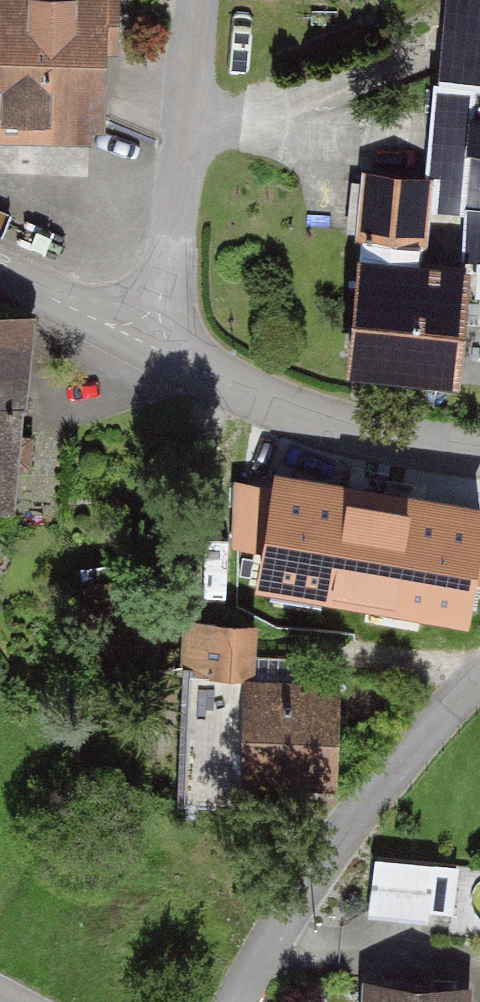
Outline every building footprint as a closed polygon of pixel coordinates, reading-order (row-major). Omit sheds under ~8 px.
[(93,139),(94,0),(0,0),(0,138),(93,139)] [(428,180),(362,175),(357,240),(473,249),(469,298),(479,299),(479,0),(442,0),(428,180)] [(455,270),(343,260),(333,377),(445,386),(455,270)] [(16,512),(31,312),(0,310),(0,511),(16,512)] [(453,470),(295,463),(287,645),(445,652),(453,470)] [(330,679),(231,678),(230,783),(329,784),(330,679)] [(380,848),(373,906),(457,915),(463,858),(380,848)] [(356,975),(354,1001),(460,1001),(461,982),(356,975)]
